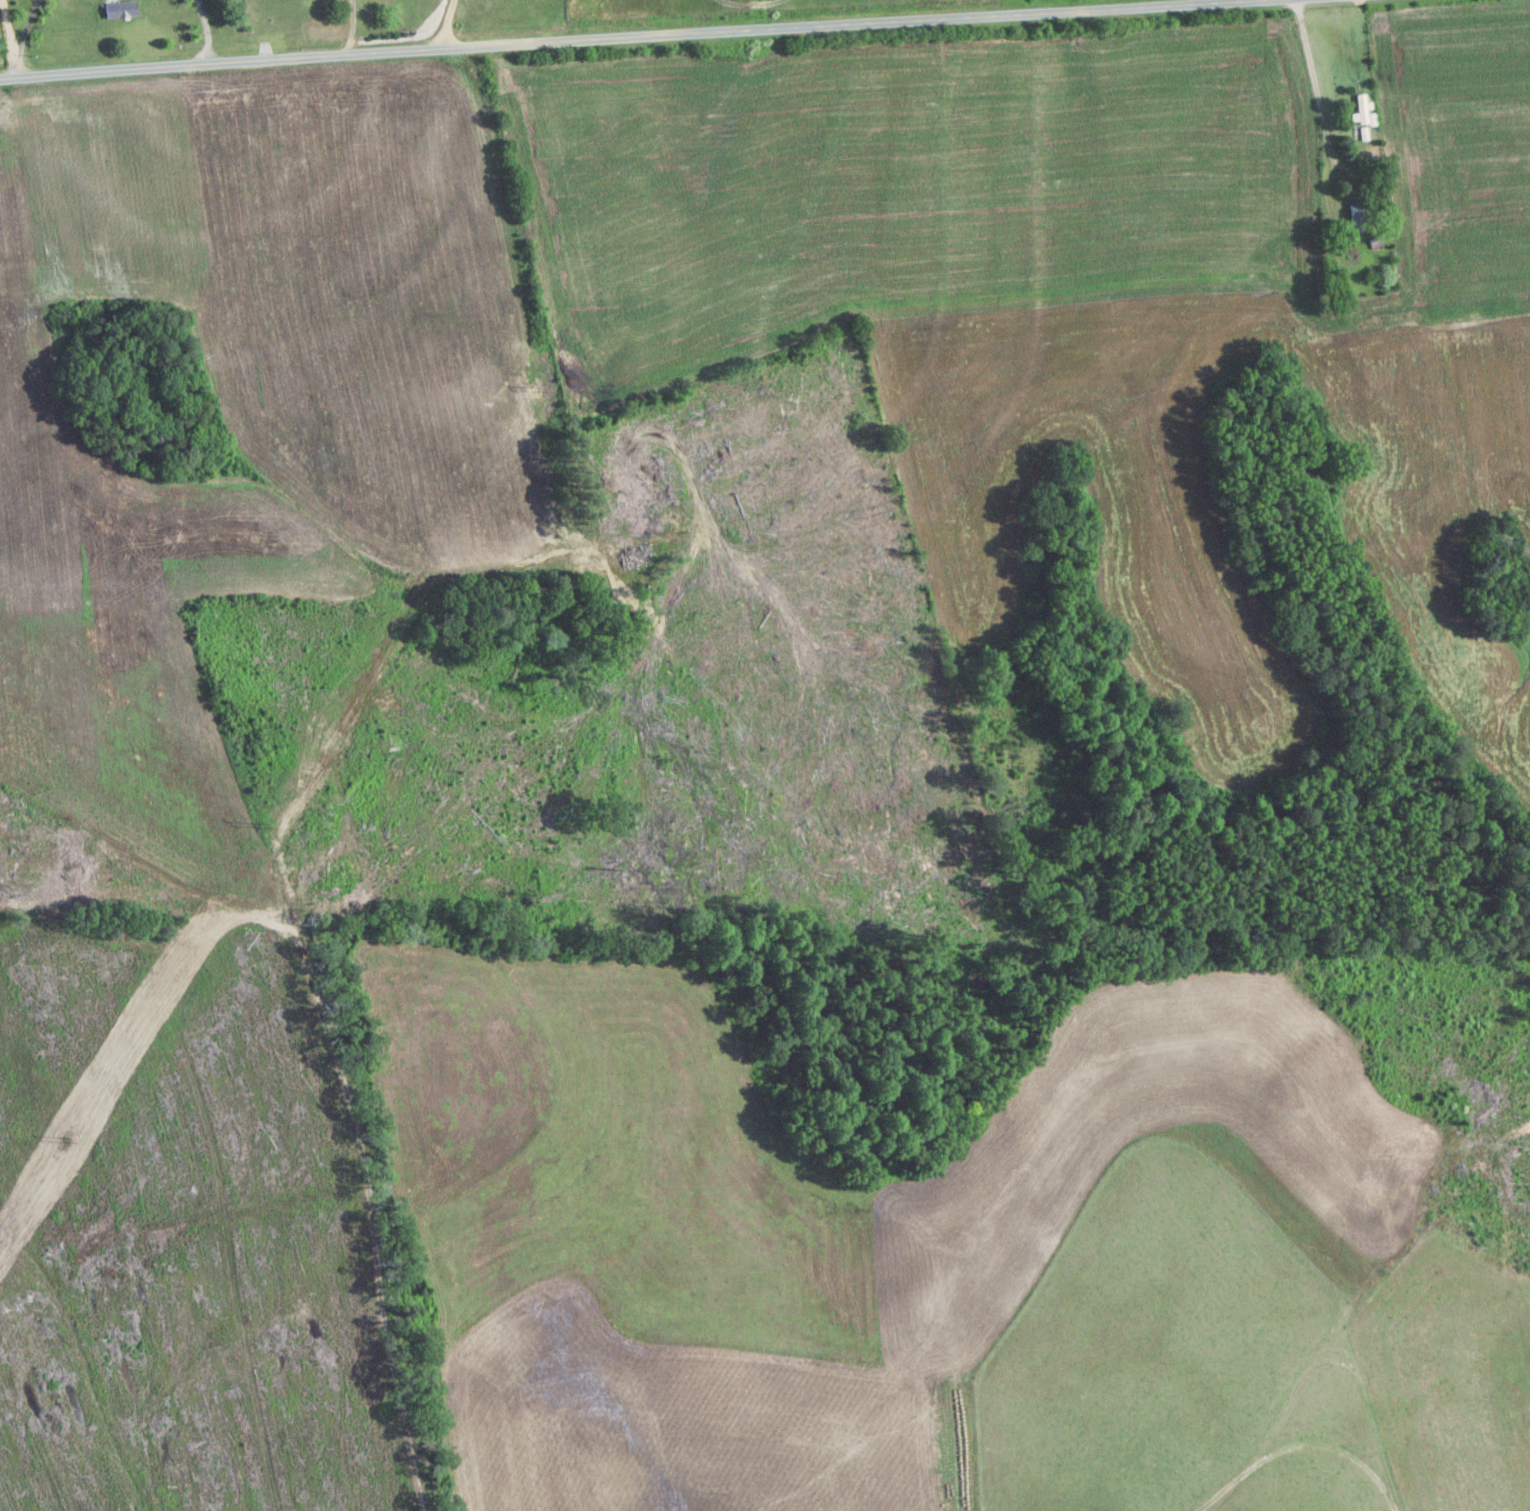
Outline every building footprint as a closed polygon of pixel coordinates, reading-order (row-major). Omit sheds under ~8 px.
[(102,21),(133,18),(132,4),(101,7),(102,21)] [(1358,97),(1359,129),(1372,128),(1370,105),(1366,105),(1366,96),(1358,97)] [(1350,205),(1350,233),(1370,233),(1370,205),(1350,205)]
